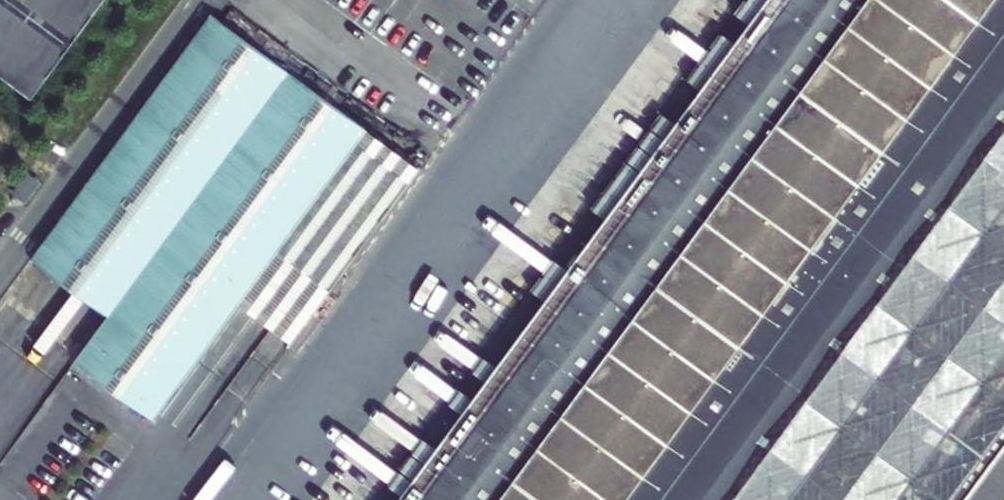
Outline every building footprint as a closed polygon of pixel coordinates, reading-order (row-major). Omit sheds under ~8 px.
[(33,96),(103,0),(0,0),(0,72),(33,96)] [(401,499),(738,499),(1003,139),(1003,0),(768,0),(401,499)] [(209,13),(31,257),(105,315),(72,360),(150,417),(236,302),(289,343),(418,168),(209,13)] [(738,499),(941,499),(1003,414),(1003,139),(738,499)] [(941,499),(1003,499),(1003,414),(941,499)]
